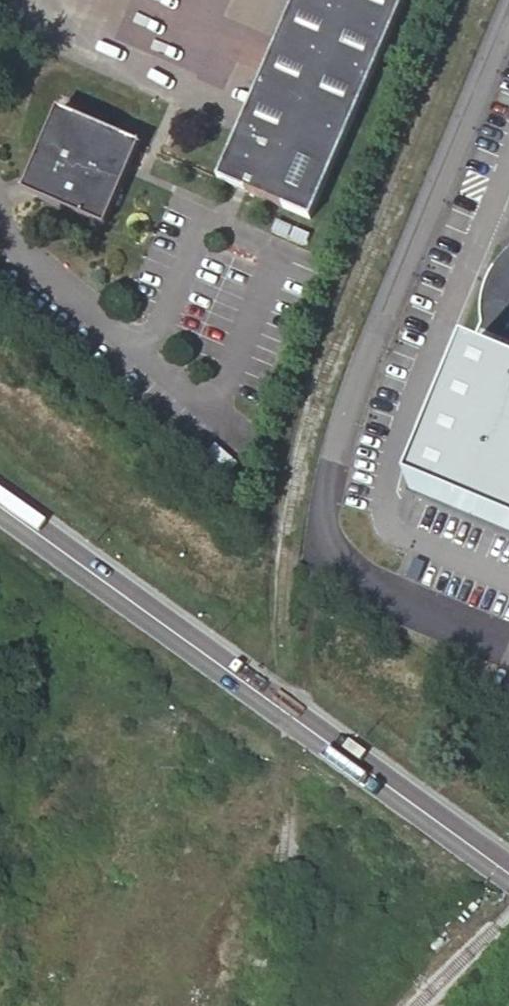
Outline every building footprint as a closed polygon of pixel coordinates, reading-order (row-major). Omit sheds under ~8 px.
[(214,178),(307,219),(405,0),(293,0),(214,178)] [(101,225),(137,142),(55,106),(19,188),(101,225)] [(471,358),(508,374),(508,255),(505,258),(496,268),(489,282),(482,307),(482,331),(471,358)] [(471,358),(415,496),(508,534),(508,374),(471,358)]
